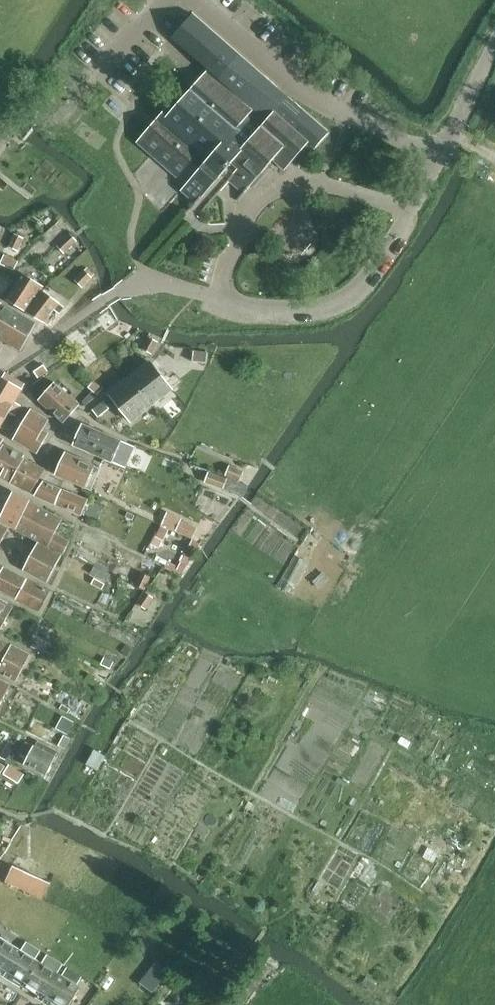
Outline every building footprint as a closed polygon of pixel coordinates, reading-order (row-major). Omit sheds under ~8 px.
[(168,108),(138,143),(187,186),(182,191),(204,211),(230,182),(245,194),(274,161),(285,171),(291,165),(308,145),(315,149),(329,133),(194,14),(172,38),(209,70),(172,112),(168,108)] [(290,268),(307,261),(302,249),(313,245),(305,225),(277,237),(290,268)] [(65,255),(78,242),(70,234),(57,247),(65,255)] [(18,253),(25,239),(15,235),(9,248),(18,253)] [(19,263),(4,256),(0,265),(0,266),(15,273),(19,263)] [(93,278),(85,271),(75,281),(82,289),(93,278)] [(37,299),(45,288),(24,275),(8,301),(26,312),(35,297),(37,299)] [(59,314),(65,308),(60,304),(44,292),(27,313),(45,323),(55,311),(59,314)] [(0,309),(0,339),(21,352),(36,324),(3,305),(0,309)] [(151,356),(158,343),(149,338),(143,351),(151,356)] [(208,365),(209,353),(194,352),(193,363),(208,365)] [(132,424),(174,391),(153,364),(111,397),(132,424)] [(38,379),(49,372),(44,365),(34,373),(38,379)] [(11,378),(5,375),(2,379),(0,378),(0,429),(9,414),(15,417),(21,407),(15,403),(25,387),(11,378)] [(55,382),(40,401),(65,423),(81,405),(55,382)] [(103,390),(93,382),(88,389),(97,397),(103,390)] [(100,418),(111,410),(106,403),(95,411),(100,418)] [(38,455),(50,435),(44,431),(50,421),(31,410),(14,440),(38,455)] [(83,425),(73,446),(114,463),(127,469),(136,448),(123,442),(88,427),(83,425)] [(18,469),(24,459),(26,456),(4,446),(0,454),(0,460),(18,469)] [(86,489),(91,479),(96,466),(66,452),(56,475),(86,489)] [(18,469),(10,483),(31,493),(45,470),(24,459),(18,469)] [(10,483),(18,469),(0,460),(0,478),(10,483)] [(241,483),(245,472),(230,466),(225,477),(241,483)] [(224,490),(227,479),(209,472),(205,483),(224,490)] [(83,516),(88,501),(44,483),(35,497),(83,516)] [(0,519),(0,520),(17,529),(30,503),(31,501),(14,493),(0,519)] [(17,529),(16,530),(64,554),(70,542),(55,535),(63,520),(30,503),(17,529)] [(167,515),(163,526),(193,540),(198,529),(181,521),(181,522),(167,515)] [(10,529),(0,525),(0,547),(10,529)] [(162,526),(152,545),(160,549),(164,541),(170,530),(169,530),(162,526)] [(111,562),(115,550),(88,539),(83,551),(111,562)] [(170,563),(167,568),(180,575),(182,572),(184,574),(201,544),(193,541),(182,563),(181,562),(179,567),(170,563)] [(47,583),(62,556),(39,544),(24,571),(47,583)] [(94,567),(91,574),(108,583),(111,575),(94,567)] [(17,600),(27,580),(4,568),(0,576),(0,591),(17,600)] [(296,569),(288,592),(301,596),(309,574),(296,569)] [(141,573),(135,586),(146,591),(152,578),(141,573)] [(94,579),(91,585),(103,591),(106,585),(94,579)] [(27,580),(17,600),(40,612),(51,593),(27,580)] [(145,593),(137,605),(146,611),(154,599),(145,593)] [(14,608),(0,600),(0,631),(0,632),(14,608)] [(0,651),(0,674),(17,683),(31,655),(5,642),(0,651)] [(101,665),(110,670),(113,662),(104,658),(101,665)] [(11,686),(0,680),(0,708),(11,686)] [(24,734),(39,710),(22,699),(7,723),(24,734)] [(62,716),(56,729),(67,735),(73,722),(62,716)] [(62,735),(55,744),(62,749),(69,739),(62,735)] [(21,754),(28,758),(24,765),(47,776),(56,758),(50,755),(53,750),(38,742),(35,747),(34,746),(34,747),(26,743),(21,754)] [(11,765),(5,774),(21,784),(26,775),(11,765)] [(433,849),(429,860),(442,865),(446,854),(433,849)] [(43,900),(51,884),(13,866),(5,883),(43,900)] [(21,950),(0,937),(0,967),(7,972),(21,950)] [(22,950),(21,950),(7,972),(26,983),(40,961),(37,960),(41,952),(26,943),(22,950)] [(40,961),(26,983),(47,996),(60,974),(59,973),(64,965),(48,956),(43,964),(40,961)] [(60,974),(47,996),(62,1004),(71,1004),(82,988),(75,983),(80,976),(67,968),(63,976),(60,974)]
